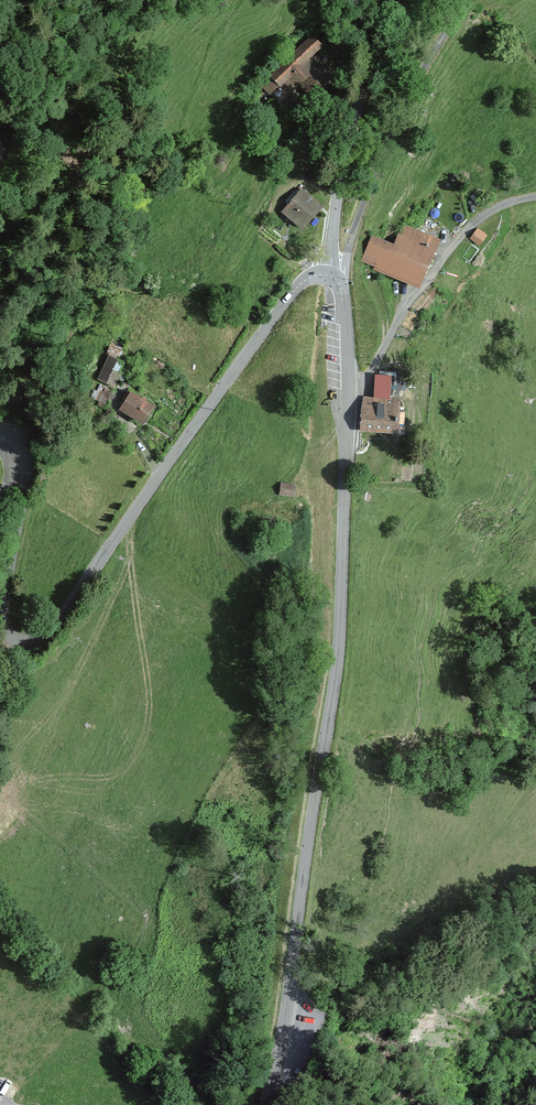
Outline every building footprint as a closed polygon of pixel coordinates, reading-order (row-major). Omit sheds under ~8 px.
[(319,52),(327,43),(317,33),(268,83),(287,101),(306,81),(321,96),(342,74),(319,52)] [(302,232),(323,210),(298,187),(278,209),(302,232)] [(363,262),(420,286),(439,241),(403,226),(394,248),(373,239),(363,262)] [(471,236),(480,244),(487,236),(479,228),(471,236)] [(106,352),(98,380),(115,384),(123,357),(106,352)] [(401,373),(380,373),(380,396),(363,396),(362,436),(411,437),(411,410),(408,397),(400,397),(401,373)] [(164,403),(134,386),(119,411),(149,429),(164,403)] [(298,499),(300,487),(281,484),(279,496),(298,499)]
